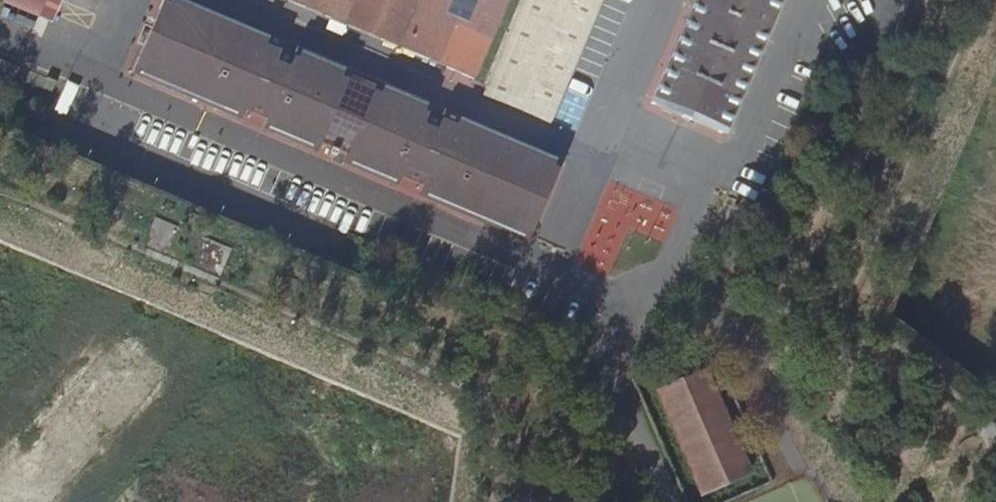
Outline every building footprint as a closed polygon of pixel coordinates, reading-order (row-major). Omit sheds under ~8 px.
[(562,166),(448,116),(443,125),(429,119),(432,113),(386,88),(346,71),(299,55),(296,62),(281,55),(284,47),(176,0),(165,0),(137,72),(244,119),(249,109),(273,119),(269,129),(322,152),(325,146),(333,150),(330,155),(341,160),(344,155),(349,158),(346,163),(400,185),(405,174),(427,184),(423,195),(531,241),(562,166)] [(507,0),(285,0),(474,80),(507,0)] [(484,96),(549,123),(602,0),(524,0),(484,96)] [(652,103),(723,133),(779,0),(696,0),(652,103)] [(703,493),(750,471),(706,372),(658,393),(703,493)]
